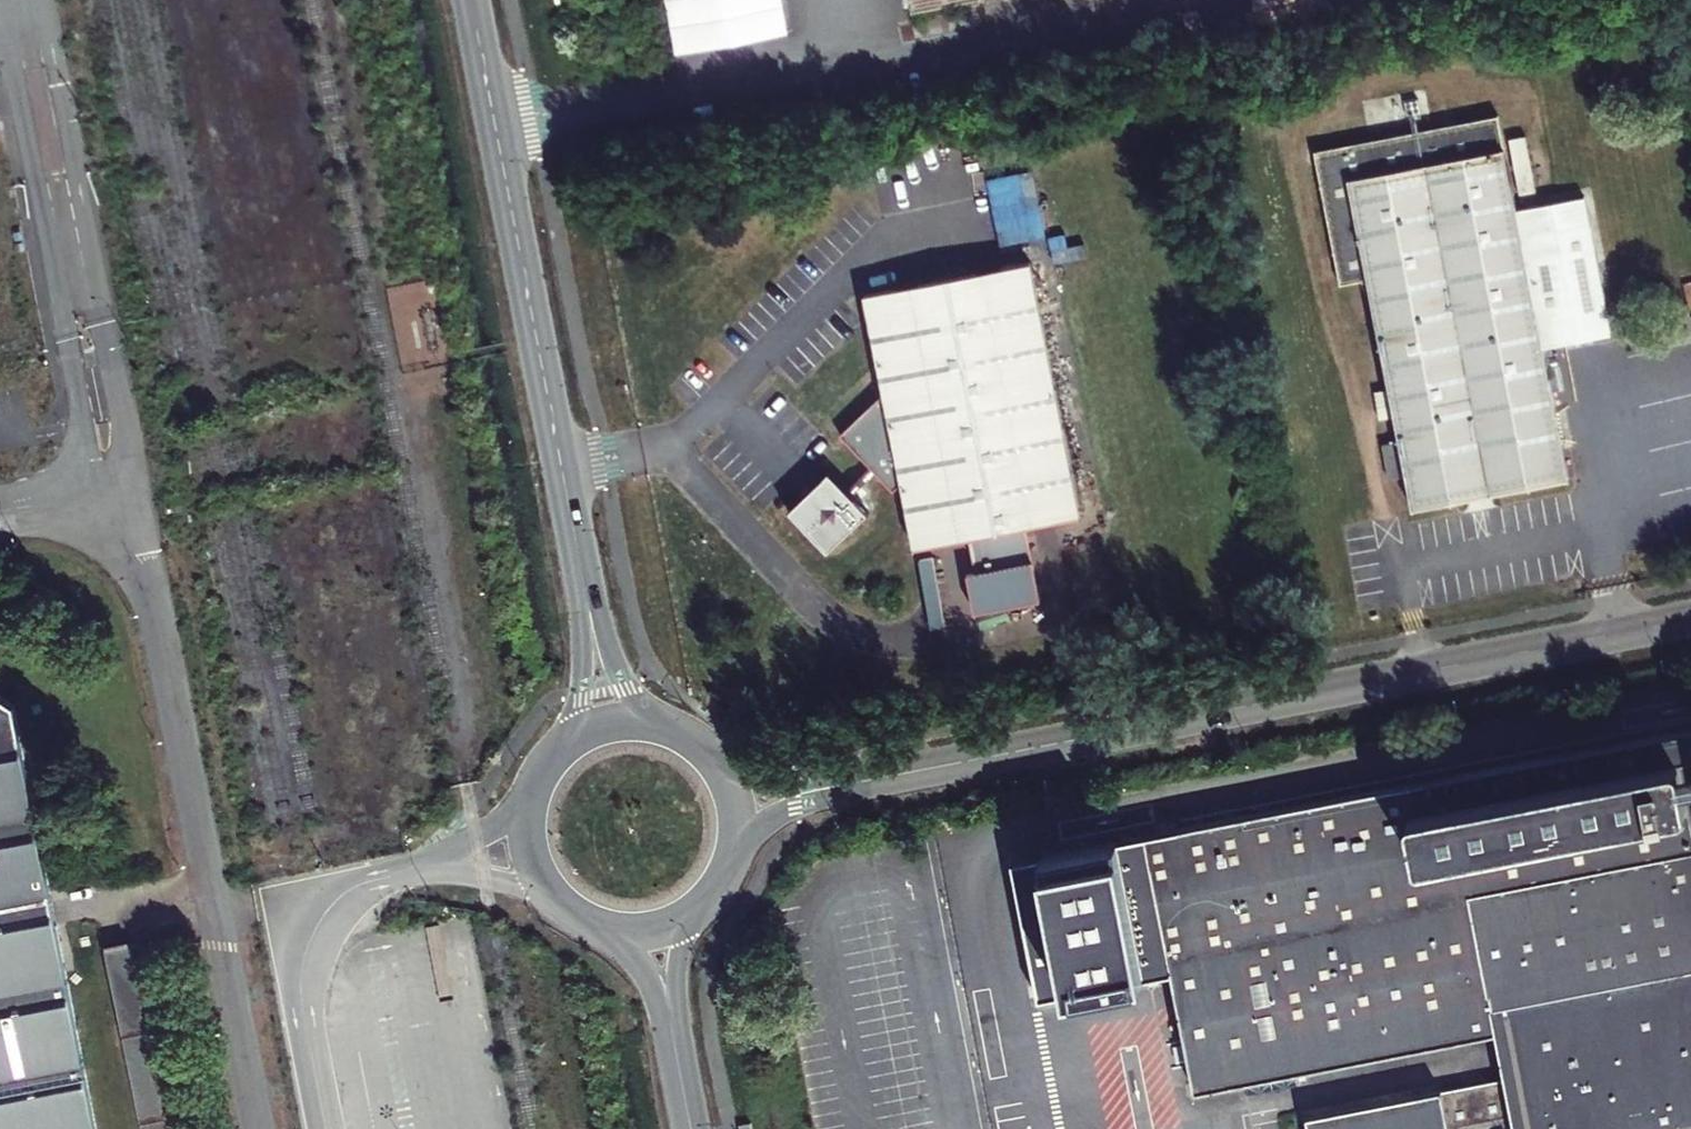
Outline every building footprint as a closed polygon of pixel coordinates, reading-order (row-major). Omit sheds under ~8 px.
[(908,11),(968,0),(906,0),(908,11)] [(1376,283),(1418,511),(1470,501),(1471,506),(1492,502),(1492,497),(1571,482),(1548,355),(1617,342),(1592,204),(1522,217),(1504,120),(1322,154),(1348,288),(1376,283)] [(1523,137),(1508,140),(1519,195),(1534,192),(1523,137)] [(1018,172),(986,180),(1001,246),(1033,239),(1018,172)] [(1079,517),(1032,265),(864,295),(883,395),(837,438),(866,470),(844,490),(827,474),(784,514),(824,555),(865,515),(851,500),(873,477),(889,493),(900,486),(911,552),(967,542),(975,572),(1031,562),(1024,527),(1079,517)] [(1406,482),(1401,447),(1386,450),(1392,484),(1406,482)] [(29,715),(0,694),(0,1128),(103,1128),(29,715)] [(1148,975),(1178,969),(1200,1090),(1260,1079),(1423,1049),(1497,1035),(1505,1080),(1432,1094),(1310,1116),(1312,1128),(1690,1128),(1690,728),(1444,775),(1180,826),(1153,832),(1154,835),(1124,841),(1123,838),(1048,852),(1047,853),(1047,855),(1017,860),(1042,994),(1072,989),(1072,992),(1149,977),(1148,975)] [(137,970),(110,977),(142,1128),(170,1128),(137,970)]
